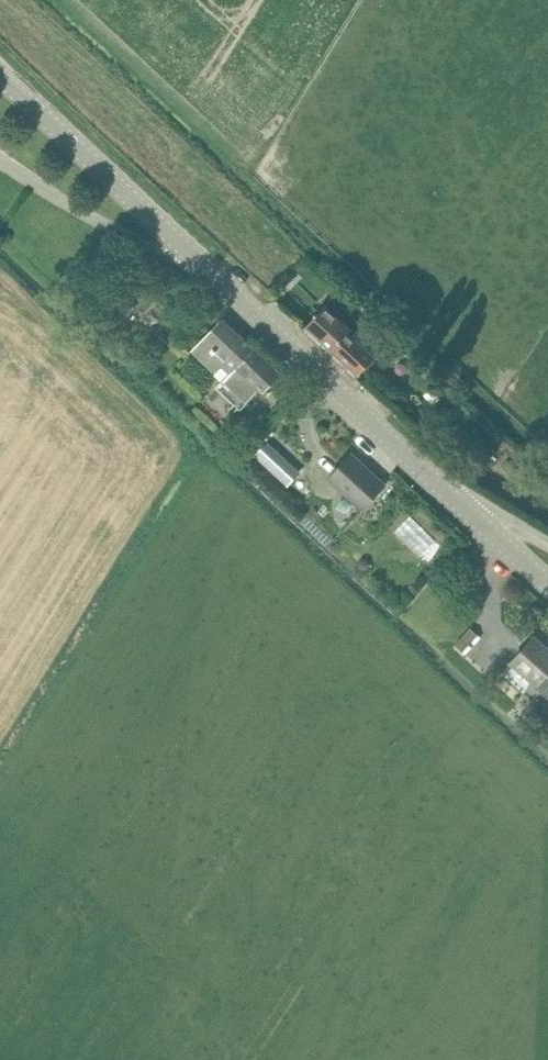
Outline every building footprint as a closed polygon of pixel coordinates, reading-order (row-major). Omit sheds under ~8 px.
[(311,322),(306,327),(358,374),(363,369),(373,358),(374,357),(371,355),(382,343),(362,324),(333,298),(321,310),(321,311),(311,322)] [(263,393),(281,375),(223,319),(193,350),(247,402),(259,389),(263,393)] [(286,486),(300,471),(268,442),(254,456),(286,486)] [(328,477),(363,509),(386,484),(352,452),(328,477)] [(322,516),(313,524),(330,543),(339,535),(322,516)] [(535,636),(520,652),(505,669),(537,697),(543,690),(547,695),(547,648),(535,636)]
